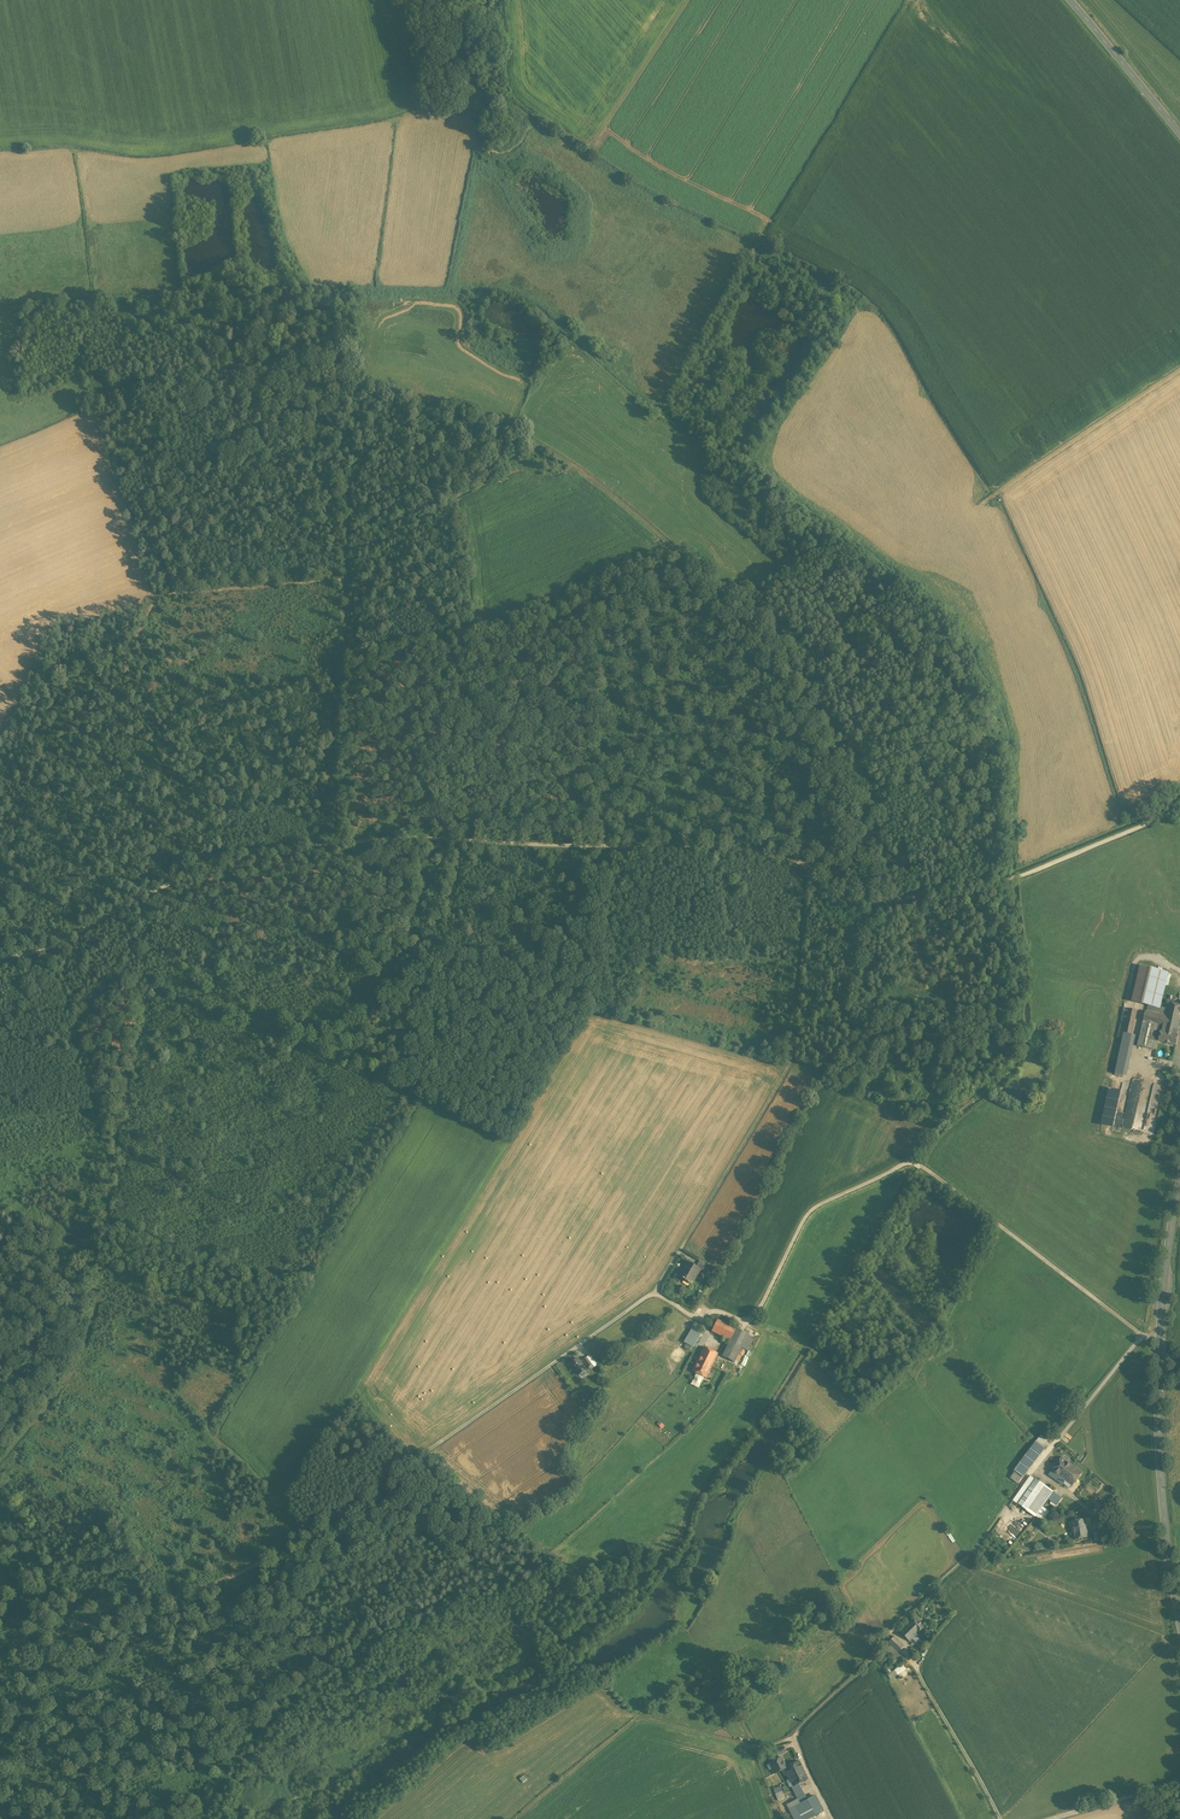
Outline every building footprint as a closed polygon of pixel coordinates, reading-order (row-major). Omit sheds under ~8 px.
[(658,599),(660,590),(651,588),(649,597),(658,599)] [(1146,1010),(1166,1015),(1168,1008),(1160,1006),(1168,972),(1140,966),(1132,1001),(1147,1005),(1146,1010)] [(1169,1002),(1168,1008),(1166,1015),(1162,1031),(1176,1034),(1179,1015),(1179,1004),(1169,1002)] [(1119,1031),(1124,1032),(1129,1008),(1124,1007),(1119,1031)] [(1129,1008),(1124,1032),(1132,1034),(1137,1010),(1129,1008)] [(1161,1030),(1162,1031),(1166,1015),(1146,1010),(1138,1045),(1152,1049),(1157,1029),(1161,1030)] [(1162,1031),(1161,1030),(1159,1041),(1176,1045),(1179,1035),(1176,1034),(1162,1031)] [(1123,1076),(1132,1034),(1124,1032),(1115,1074),(1123,1076)] [(1137,1035),(1132,1034),(1123,1076),(1128,1077),(1137,1035)] [(1133,1131),(1153,1135),(1165,1084),(1144,1080),(1139,1101),(1127,1098),(1126,1105),(1125,1108),(1124,1107),(1124,1108),(1121,1108),(1121,1111),(1118,1111),(1115,1122),(1134,1126),(1133,1131)] [(1121,1091),(1109,1089),(1101,1124),(1113,1127),(1121,1091)] [(707,1264),(700,1260),(696,1267),(700,1269),(703,1271),(707,1264)] [(687,1262),(679,1276),(691,1284),(700,1269),(696,1267),(687,1262)] [(718,1319),(714,1317),(709,1325),(714,1328),(718,1319)] [(736,1328),(718,1319),(714,1328),(712,1332),(730,1341),(736,1328)] [(694,1328),(685,1343),(687,1344),(692,1347),(701,1332),(694,1328)] [(730,1341),(722,1356),(734,1362),(742,1346),(748,1334),(736,1328),(730,1341)] [(649,1340),(656,1335),(653,1331),(646,1335),(649,1340)] [(754,1337),(748,1334),(742,1346),(748,1349),(754,1337)] [(717,1354),(704,1347),(692,1371),(705,1377),(717,1354)] [(592,1365),(587,1357),(583,1360),(589,1367),(592,1365)] [(586,1369),(577,1358),(570,1364),(578,1375),(586,1369)] [(662,1429),(664,1425),(658,1421),(656,1424),(662,1429)] [(1042,1438),(1038,1443),(1045,1448),(1049,1443),(1042,1438)] [(1036,1441),(1026,1455),(1035,1461),(1045,1448),(1038,1443),(1036,1441)] [(1035,1461),(1026,1455),(1015,1470),(1016,1471),(1023,1477),(1024,1477),(1035,1461)] [(1073,1485),(1082,1473),(1063,1458),(1053,1470),(1066,1480),(1073,1485)] [(1066,1480),(1053,1470),(1049,1475),(1063,1485),(1065,1482),(1066,1481),(1065,1481),(1066,1480)] [(1019,1483),(1023,1477),(1016,1471),(1011,1478),(1019,1483)] [(1031,1475),(1013,1501),(1019,1504),(1036,1479),(1031,1475)] [(1036,1479),(1019,1504),(1027,1510),(1045,1485),(1036,1479)] [(1045,1485),(1027,1510),(1036,1516),(1041,1509),(1048,1498),(1053,1491),(1045,1485)] [(1053,1491),(1048,1498),(1051,1500),(1054,1495),(1055,1495),(1056,1494),(1056,1493),(1053,1491)] [(1062,1498),(1056,1494),(1055,1495),(1054,1495),(1051,1500),(1052,1501),(1057,1505),(1062,1498)] [(1050,1515),(1041,1509),(1036,1516),(1045,1522),(1050,1515)] [(1085,1519),(1074,1521),(1075,1527),(1074,1528),(1076,1539),(1088,1537),(1085,1519)] [(1108,1532),(1100,1533),(1102,1541),(1109,1539),(1108,1532)] [(924,1627),(916,1618),(910,1624),(918,1632),(924,1627)] [(908,1622),(899,1631),(909,1641),(912,1638),(916,1635),(918,1632),(910,1624),(908,1622)] [(904,1646),(894,1636),(887,1643),(891,1646),(897,1653),(898,1652),(904,1646)] [(897,1653),(891,1646),(887,1650),(899,1663),(904,1658),(898,1652),(897,1653)] [(906,1660),(900,1666),(902,1668),(908,1663),(906,1660)] [(902,1668),(900,1666),(894,1671),(897,1674),(902,1668)] [(783,1746),(776,1750),(778,1754),(785,1750),(783,1746)] [(781,1757),(776,1759),(774,1759),(772,1760),(772,1761),(771,1762),(773,1766),(772,1767),(775,1772),(779,1770),(785,1767),(784,1767),(786,1767),(781,1757)] [(786,1767),(784,1767),(785,1767),(791,1781),(793,1785),(799,1782),(807,1778),(799,1760),(786,1767)] [(786,1783),(791,1781),(785,1767),(779,1770),(785,1784),(786,1783)] [(523,1783),(528,1779),(525,1775),(520,1778),(523,1783)] [(799,1782),(793,1785),(791,1785),(792,1788),(794,1791),(802,1787),(799,1782)] [(802,1787),(794,1791),(798,1798),(798,1799),(806,1795),(802,1787)] [(782,1790),(776,1793),(778,1800),(785,1796),(782,1790)] [(816,1794),(807,1798),(816,1814),(824,1810),(816,1794)] [(800,1802),(795,1804),(789,1808),(794,1818),(807,1818),(816,1814),(807,1798),(800,1802)]
